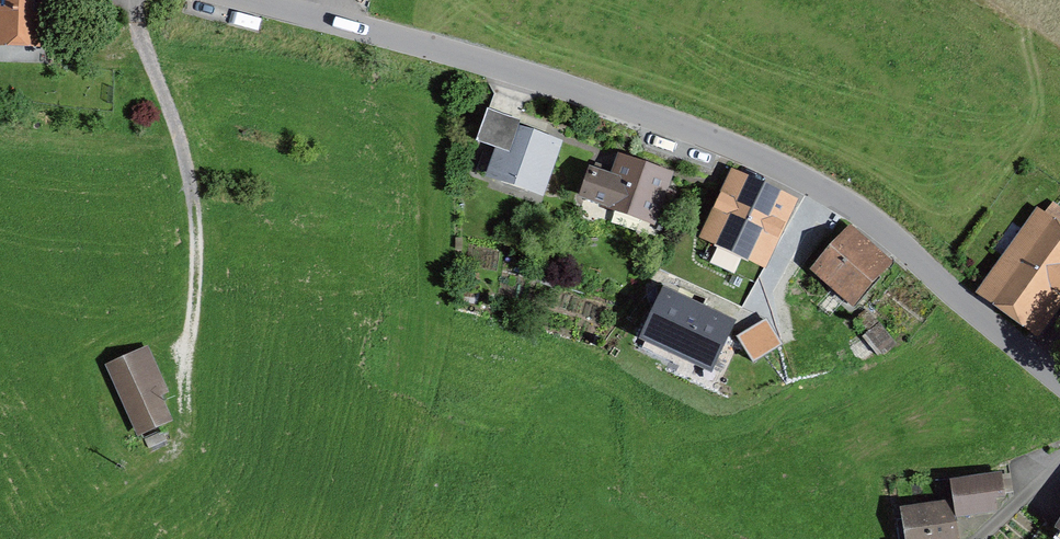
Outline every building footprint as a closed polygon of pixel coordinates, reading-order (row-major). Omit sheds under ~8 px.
[(51,39),(52,0),(0,0),(0,37),(51,39)] [(539,192),(556,145),(516,132),(519,122),(488,111),(477,142),(501,150),(493,176),(539,192)] [(668,178),(621,161),(615,180),(593,172),(584,197),(653,221),(668,178)] [(738,183),(714,235),(759,256),(784,204),(738,183)] [(1056,208),(1008,273),(999,267),(983,289),(1034,327),(1059,293),(1059,211),(1056,208)] [(876,272),(882,266),(849,237),(815,277),(829,289),(835,282),(860,304),(883,278),(876,272)] [(727,325),(667,296),(647,337),(707,367),(727,325)] [(755,361),(784,343),(768,317),(739,335),(755,361)] [(146,351),(111,367),(141,432),(167,420),(155,393),(163,389),(146,351)] [(149,448),(167,440),(163,431),(144,440),(149,448)] [(995,509),(992,496),(1003,494),(1000,475),(956,482),(962,515),(995,509)] [(953,504),(909,510),(913,538),(958,538),(953,504)]
